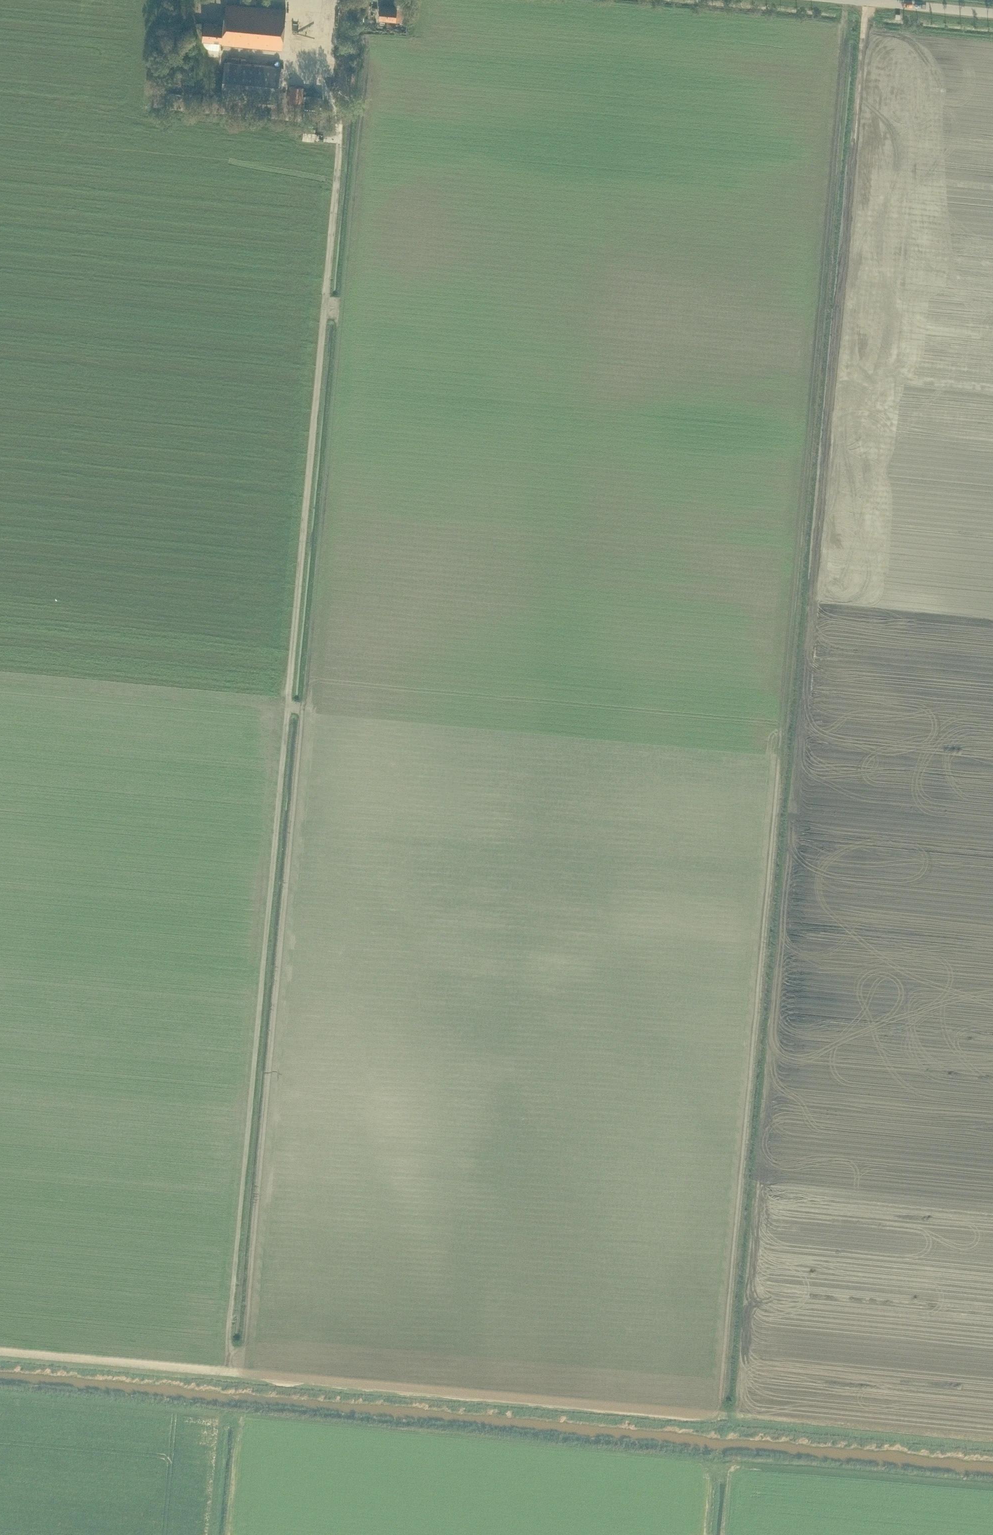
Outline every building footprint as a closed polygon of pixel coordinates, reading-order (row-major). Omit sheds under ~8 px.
[(204,24),(202,41),(203,41),(203,42),(203,43),(204,44),(204,45),(205,46),(206,47),(207,48),(208,48),(208,49),(209,49),(218,50),(219,42),(222,43),(222,44),(282,50),(285,10),(227,5),(223,25),(204,24)] [(406,22),(407,10),(397,9),(397,8),(381,7),(379,19),(396,21),(406,22)] [(221,99),(277,104),(280,66),(225,62),(221,99)] [(287,102),(302,103),(304,88),(289,86),(287,102)]
